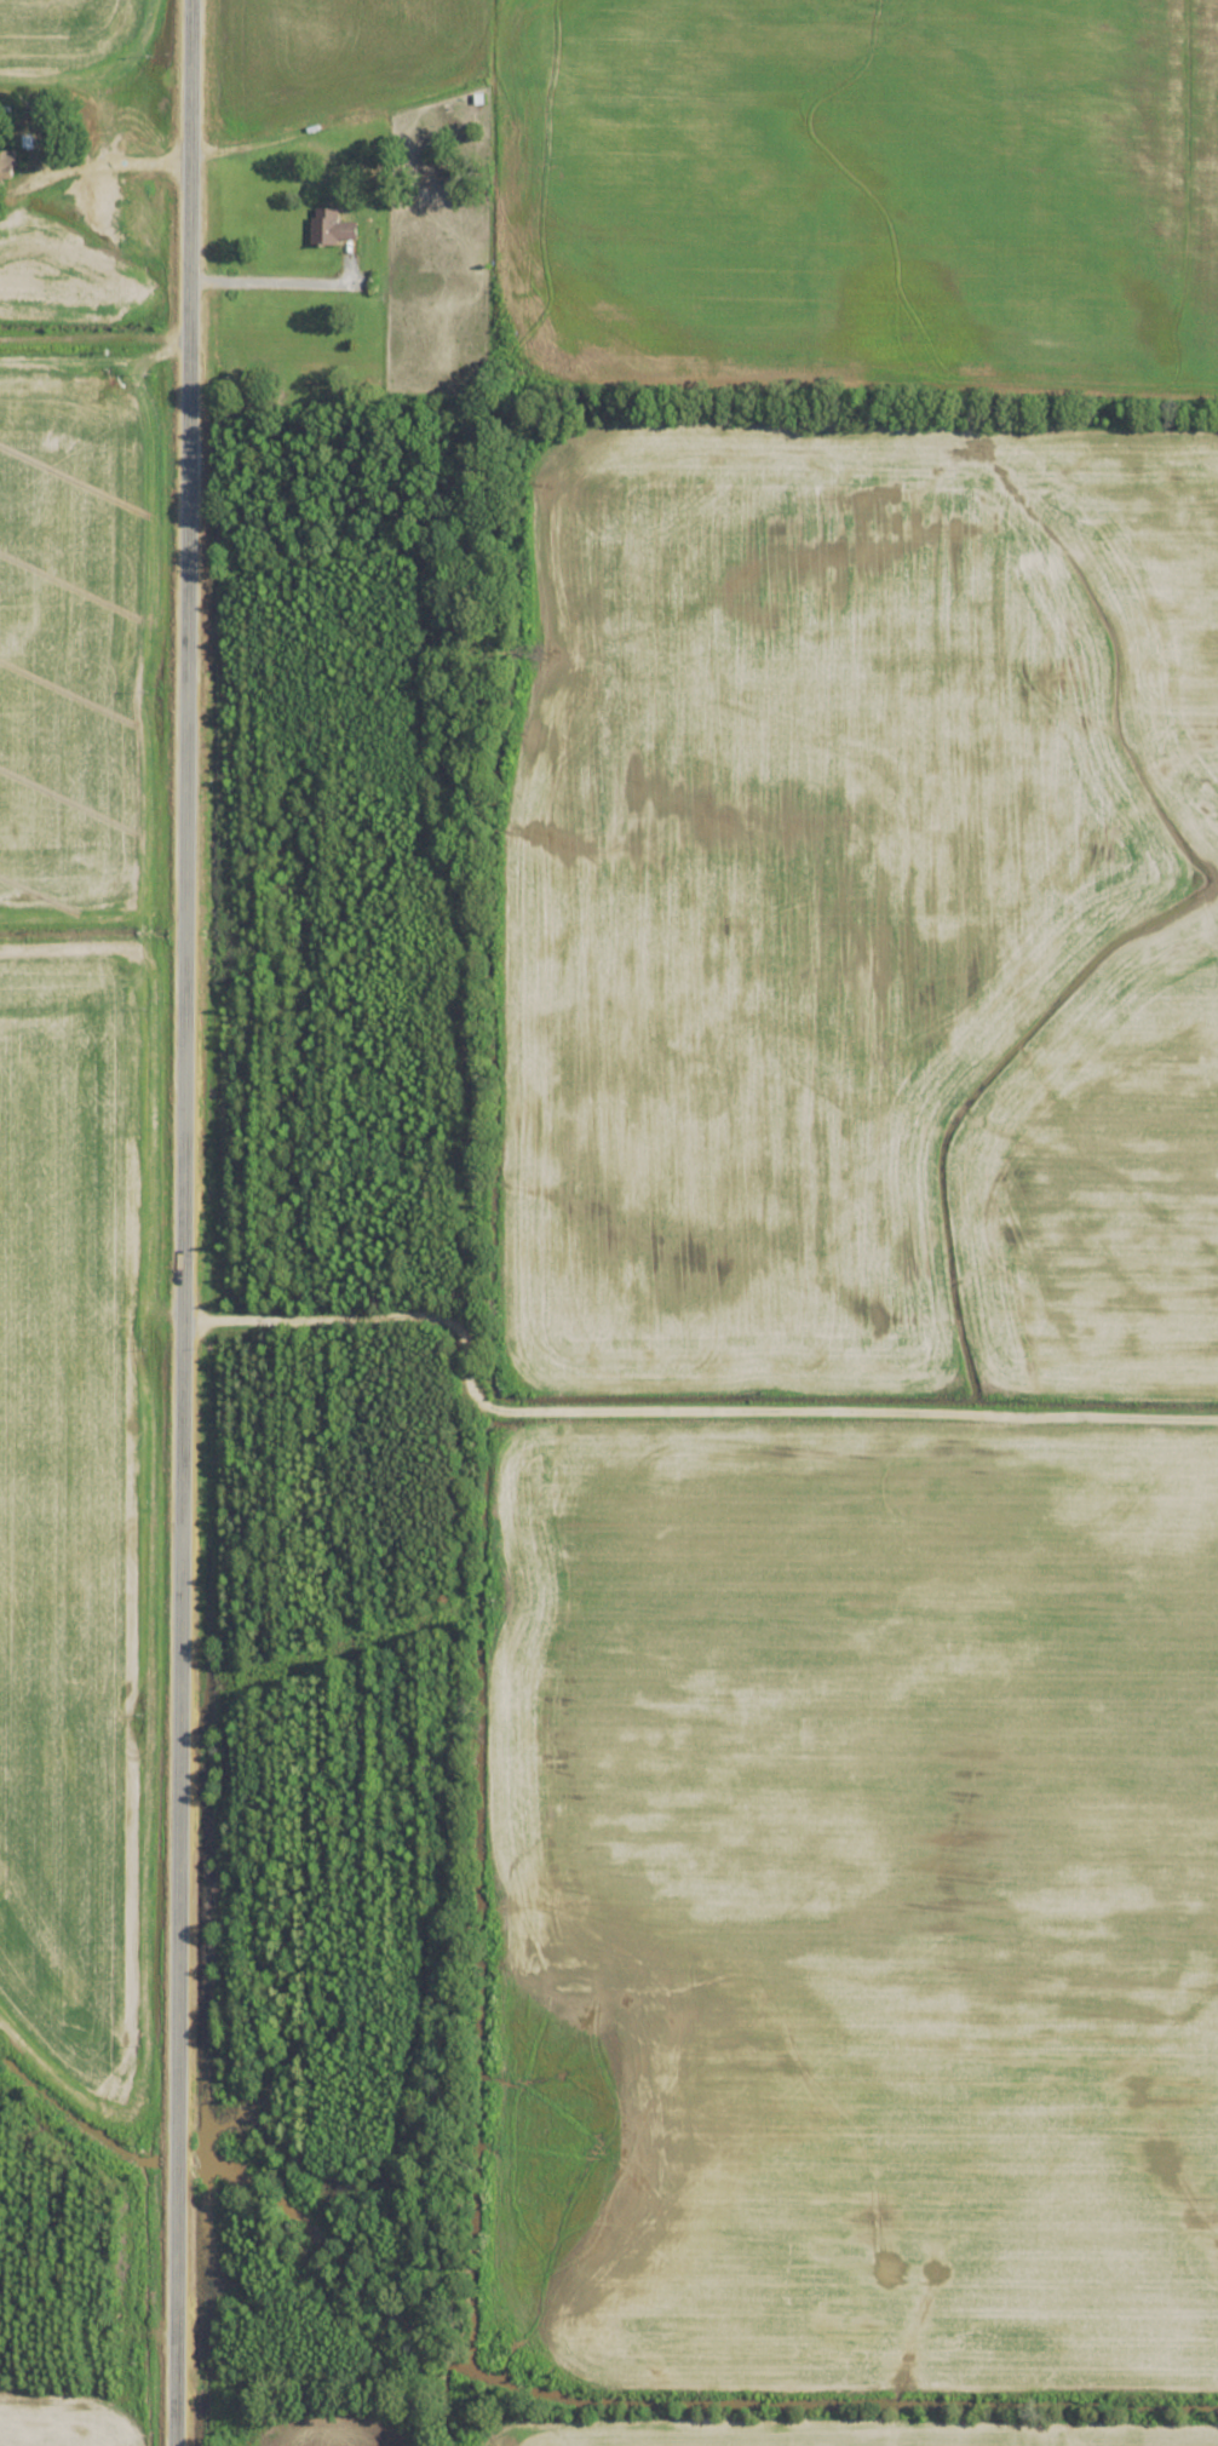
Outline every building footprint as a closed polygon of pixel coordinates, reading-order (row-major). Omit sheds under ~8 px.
[(16,179),(16,153),(0,153),(0,179),(16,179)] [(314,243),(360,243),(360,222),(339,222),(339,208),(314,208),(314,243)]
